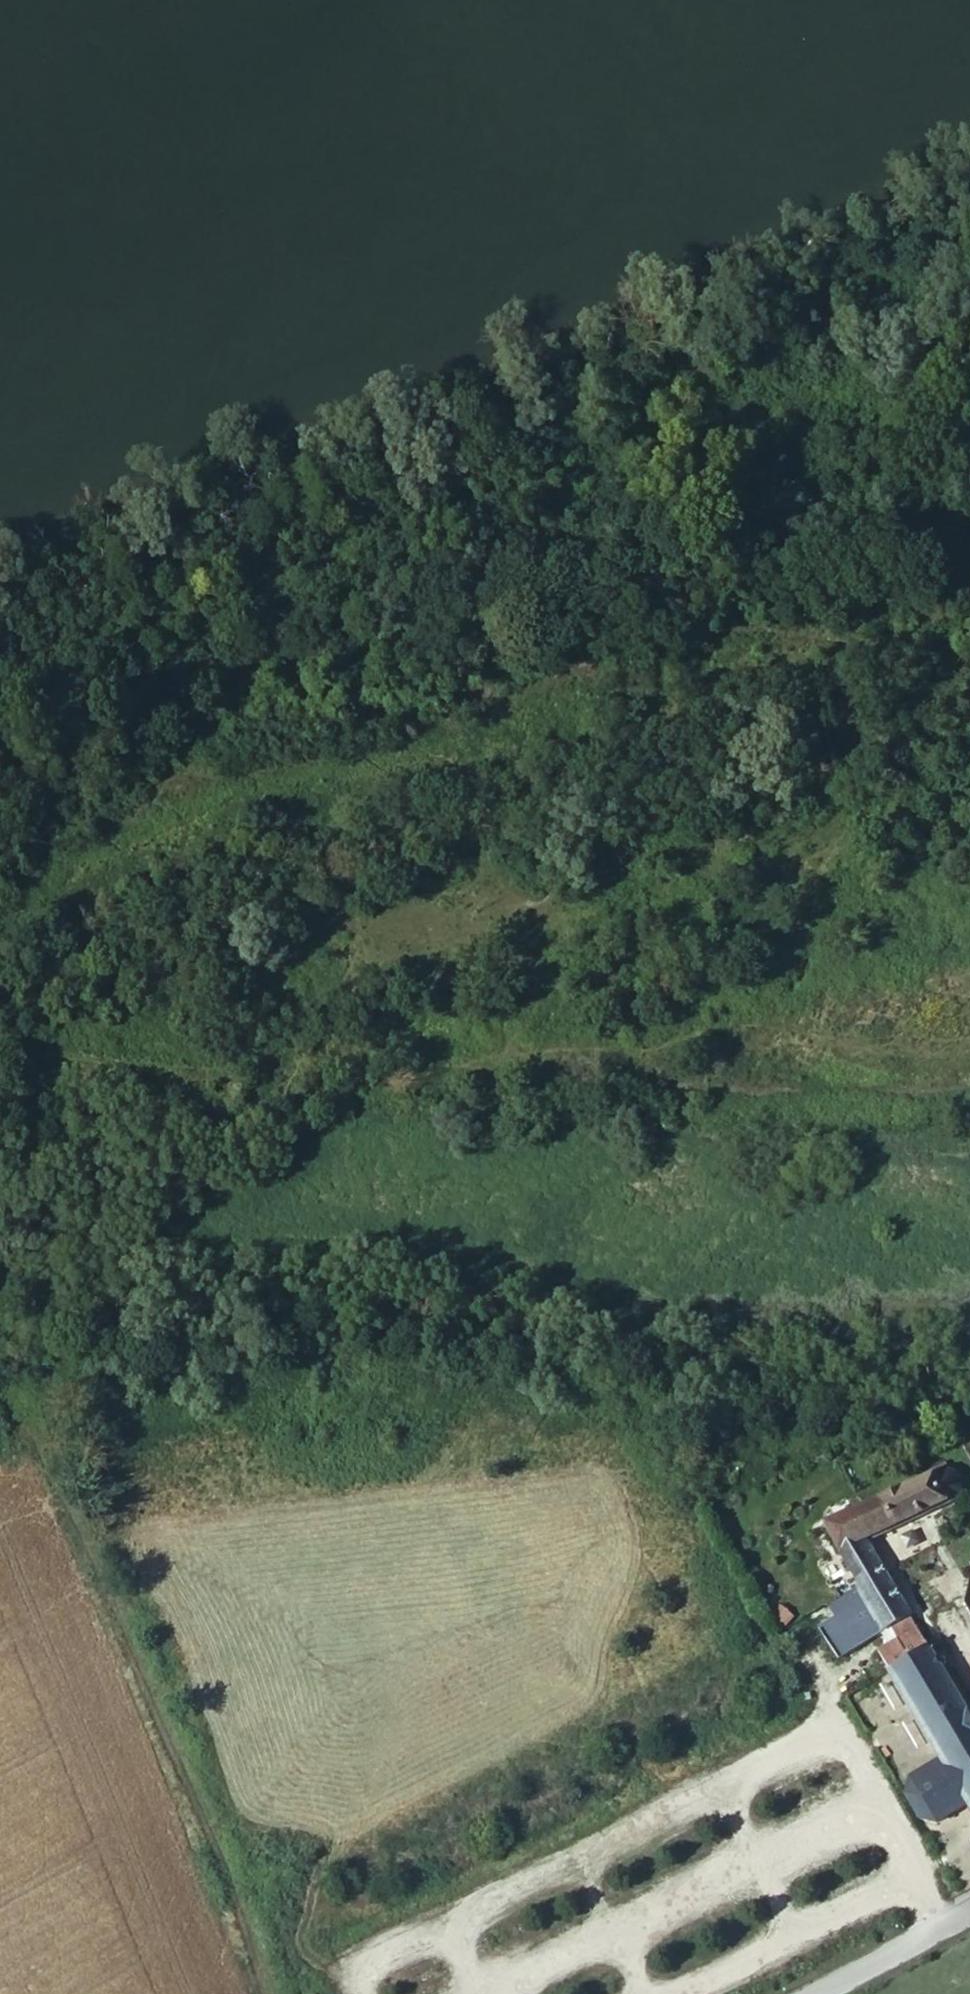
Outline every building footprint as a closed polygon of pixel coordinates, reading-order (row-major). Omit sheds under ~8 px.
[(946,1500),(932,1476),(823,1524),(856,1588),(828,1608),(856,1648),(909,1619),(863,1538),(946,1500)] [(918,1629),(898,1640),(910,1661),(909,1662),(905,1664),(890,1672),(939,1754),(906,1773),(902,1793),(911,1810),(931,1817),(964,1797),(969,1808),(969,1719),(918,1629)] [(890,1678),(850,1693),(863,1725),(902,1710),(890,1678)]
